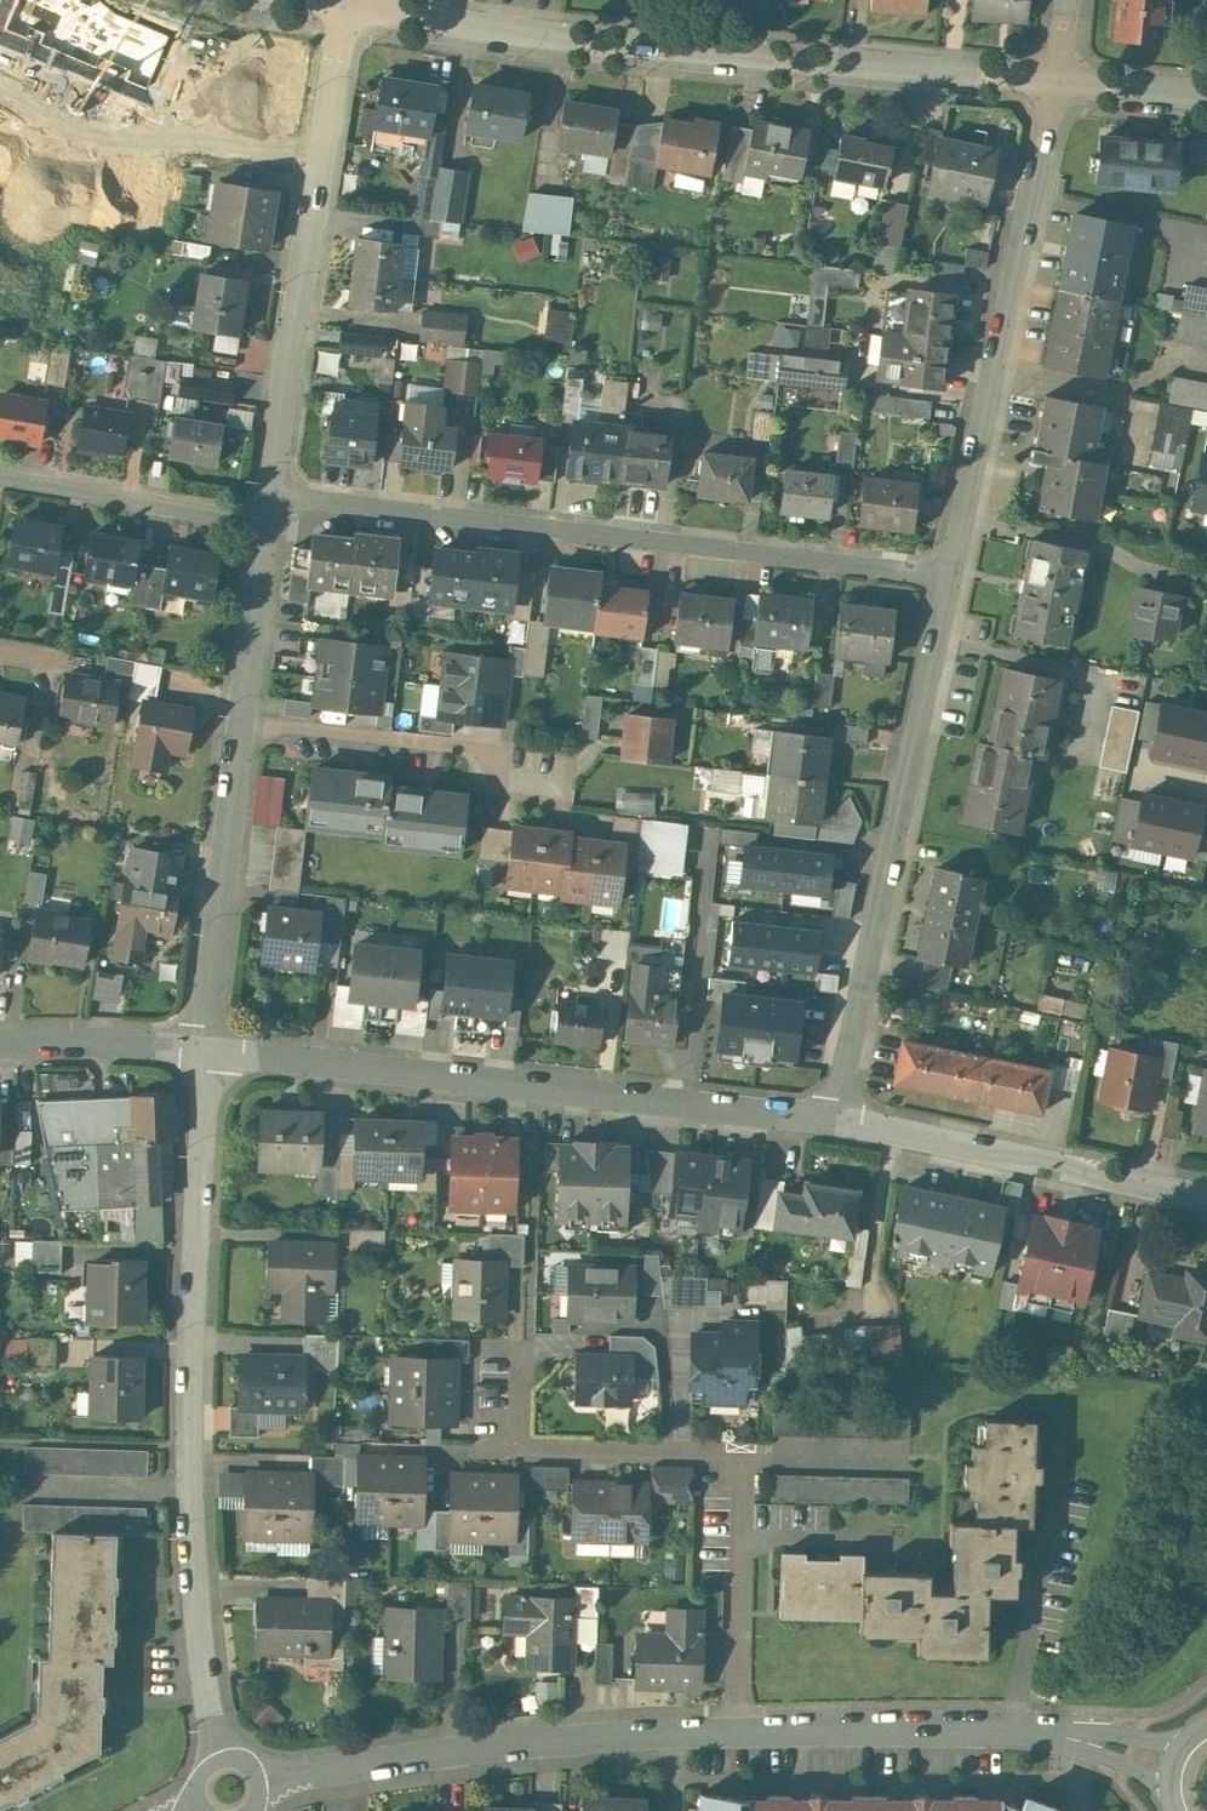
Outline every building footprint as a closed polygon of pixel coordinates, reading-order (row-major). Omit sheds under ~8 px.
[(115,14),(100,0),(18,0),(6,28),(147,88),(169,37),(115,14)] [(869,10),(924,14),(925,0),(870,0),(869,10)] [(971,17),(1024,19),(1025,0),(972,0),(971,17)] [(1114,37),(1157,41),(1162,0),(1118,0),(1114,37)] [(436,86),(396,80),(396,79),(381,77),(373,125),(402,130),(427,134),(428,134),(431,116),(436,86)] [(527,95),(472,85),(465,128),(519,138),(527,95)] [(557,144),(606,154),(608,154),(614,121),(616,111),(563,102),(557,144)] [(445,118),(431,116),(428,134),(427,134),(423,158),(420,175),(436,178),(438,166),(445,118)] [(663,119),(655,160),(655,163),(656,163),(708,171),(717,123),(693,119),(693,124),(663,119)] [(636,124),(614,121),(608,154),(606,154),(602,181),(624,185),(630,155),(636,124)] [(752,121),(751,129),(743,170),(745,171),(764,174),(765,169),(799,174),(808,130),(794,127),(793,129),(752,121)] [(742,181),(745,171),(743,170),(751,129),(733,125),(722,178),(742,181)] [(941,130),(924,126),(916,161),(933,164),(938,139),(939,139),(941,130)] [(427,134),(402,130),(399,154),(423,158),(427,134)] [(1193,135),(1193,159),(1206,160),(1206,136),(1193,135)] [(863,140),(840,136),(837,148),(839,149),(834,175),(882,185),(884,172),(887,172),(891,149),(863,143),(863,140)] [(1175,145),(1101,138),(1097,181),(1171,188),(1175,145)] [(939,139),(938,139),(933,164),(927,189),(983,201),(994,151),(939,139)] [(651,189),(656,163),(655,163),(655,160),(630,155),(624,185),(651,189)] [(449,168),(438,166),(436,178),(432,197),(444,199),(449,168)] [(467,171),(449,168),(444,199),(462,202),(467,171)] [(245,186),(216,182),(211,211),(270,220),(275,191),(245,186)] [(572,198),(530,193),(523,229),(568,233),(572,198)] [(444,199),(432,197),(429,218),(441,220),(458,222),(462,202),(444,199)] [(907,204),(885,199),(876,242),(898,246),(907,204)] [(270,220),(211,211),(207,240),(236,244),(266,249),(270,220)] [(429,218),(403,215),(401,232),(438,237),(441,220),(429,218)] [(1130,227),(1075,215),(1059,289),(1115,300),(1130,227)] [(401,242),(356,237),(353,271),(397,276),(401,242)] [(100,245),(82,240),(77,260),(95,265),(100,245)] [(209,246),(183,241),(181,255),(207,259),(209,246)] [(988,251),(966,247),(964,263),(964,265),(985,267),(988,251)] [(964,263),(932,259),(930,277),(962,281),(964,265),(964,263)] [(82,263),(68,260),(63,289),(77,291),(82,263)] [(859,269),(812,263),(809,294),(826,296),(827,285),(857,288),(859,269)] [(397,276),(353,271),(349,304),(393,309),(397,276)] [(223,277),(202,273),(199,294),(197,293),(194,309),(196,309),(193,328),(236,334),(239,316),(240,316),(243,301),(241,300),(245,280),(223,277)] [(1186,284),(1183,300),(1181,312),(1206,317),(1206,288),(1186,284)] [(951,294),(908,289),(903,335),(945,340),(951,294)] [(1115,300),(1059,289),(1045,365),(1099,376),(1115,300)] [(809,294),(806,324),(822,326),(826,296),(809,294)] [(1183,300),(1171,298),(1169,310),(1181,312),(1183,300)] [(660,307),(638,306),(637,328),(659,329),(660,307)] [(465,316),(422,311),(419,339),(462,344),(465,316)] [(572,313),(549,311),(547,337),(569,340),(572,313)] [(1181,312),(1176,339),(1206,345),(1206,317),(1181,312)] [(381,335),(341,330),(338,350),(379,354),(381,335)] [(774,331),(772,352),(763,352),(763,380),(776,381),(843,389),(846,361),(842,360),(842,351),(830,351),(830,347),(829,346),(828,331),(805,330),(805,351),(797,350),(796,332),(774,331)] [(945,340),(903,335),(897,381),(940,386),(945,340)] [(71,345),(51,342),(44,383),(64,386),(71,345)] [(239,356),(213,352),(210,366),(236,370),(239,356)] [(166,360),(129,354),(122,396),(159,402),(166,360)] [(481,361),(449,358),(446,386),(477,390),(481,361)] [(561,420),(573,421),(573,420),(577,420),(583,367),(568,365),(561,420)] [(234,383),(182,375),(179,394),(231,402),(234,383)] [(1169,377),(1164,402),(1192,408),(1206,411),(1206,384),(1169,377)] [(604,378),(598,422),(604,423),(604,431),(620,433),(628,380),(604,378)] [(432,409),(432,404),(434,388),(407,385),(406,405),(432,409)] [(343,393),(324,391),(322,412),(330,412),(341,414),(342,401),(343,393)] [(0,394),(0,436),(38,443),(45,402),(0,394)] [(930,400),(894,396),(892,413),(928,417),(930,400)] [(1102,407),(1044,396),(1035,448),(1030,447),(1028,460),(1044,463),(1035,508),(1096,518),(1105,463),(1092,460),(1102,407)] [(377,405),(342,401),(341,414),(330,412),(325,459),(370,464),(377,405)] [(1164,402),(1159,402),(1146,461),(1179,468),(1192,408),(1164,402)] [(404,418),(399,461),(399,463),(448,469),(454,427),(439,425),(442,406),(432,404),(432,409),(406,405),(404,418)] [(127,414),(85,407),(78,449),(100,453),(100,448),(121,452),(127,414)] [(399,461),(404,418),(388,417),(382,459),(399,461)] [(221,426),(174,418),(168,455),(215,463),(221,426)] [(598,422),(577,420),(573,420),(573,421),(568,472),(615,478),(620,433),(604,431),(604,423),(598,422)] [(535,478),(539,443),(540,437),(532,437),(533,425),(511,423),(509,434),(487,431),(484,458),(487,459),(485,475),(502,477),(502,481),(518,483),(519,479),(535,481),(535,478)] [(638,435),(620,433),(615,478),(663,484),(669,431),(639,428),(638,435)] [(856,432),(839,430),(835,464),(852,466),(856,432)] [(539,443),(535,478),(553,481),(558,446),(539,443)] [(752,457),(702,451),(697,494),(747,500),(752,457)] [(1203,455),(1193,507),(1206,510),(1206,456),(1203,455)] [(831,476),(785,471),(780,509),(826,514),(831,476)] [(915,484),(864,478),(859,522),(897,526),(896,527),(910,529),(915,484)] [(61,528),(14,520),(7,561),(53,569),(54,569),(57,548),(61,528)] [(397,538),(356,532),(355,540),(350,583),(390,587),(391,587),(394,564),(397,538)] [(139,541),(90,533),(83,574),(131,583),(132,583),(135,563),(139,541)] [(355,540),(313,535),(312,548),(310,561),(308,585),(309,585),(349,589),(350,583),(355,540)] [(1085,548),(1029,538),(1014,614),(1018,615),(1014,634),(1066,644),(1085,548)] [(312,548),(292,545),(290,558),(292,559),(310,561),(312,548)] [(218,555),(169,546),(165,568),(162,589),(163,589),(211,597),(218,555)] [(469,598),(510,602),(512,603),(515,578),(518,552),(475,547),(475,554),(469,598)] [(73,550),(57,548),(54,569),(53,569),(48,593),(66,596),(73,550)] [(433,549),(430,576),(427,599),(430,600),(469,604),(469,598),(475,554),(433,549)] [(310,561),(292,559),(287,599),(307,601),(309,585),(308,585),(310,561)] [(151,566),(135,563),(132,583),(131,583),(130,589),(146,591),(151,566)] [(413,566),(394,564),(391,587),(390,587),(388,604),(408,606),(412,574),(413,566)] [(165,568),(151,566),(146,591),(143,607),(159,609),(163,589),(162,589),(165,568)] [(549,567),(542,620),(594,626),(599,582),(600,573),(549,567)] [(1165,590),(1136,585),(1126,634),(1148,639),(1149,633),(1176,638),(1184,595),(1195,597),(1200,572),(1170,567),(1165,590)] [(427,616),(430,600),(427,599),(430,576),(412,574),(408,606),(407,614),(427,616)] [(508,618),(528,621),(529,619),(533,581),(515,578),(512,603),(510,602),(508,618)] [(649,588),(599,582),(594,626),(593,633),(643,638),(649,588)] [(759,593),(757,618),(753,647),(774,649),(776,650),(777,643),(807,647),(812,599),(759,593)] [(727,645),(729,627),(732,600),(679,594),(675,636),(704,639),(704,642),(727,645)] [(732,599),(732,600),(729,627),(741,628),(742,616),(743,600),(732,599)] [(890,608),(841,601),(834,652),(883,659),(890,608)] [(737,655),(752,657),(753,647),(757,618),(742,616),(741,628),(737,655)] [(542,620),(529,619),(528,621),(526,639),(547,641),(549,621),(542,620)] [(400,632),(386,631),(385,645),(399,647),(400,632)] [(385,645),(323,638),(318,676),(380,684),(385,645)] [(547,641),(526,639),(525,647),(522,673),(543,676),(547,641)] [(525,647),(509,645),(507,659),(509,660),(507,674),(522,676),(522,673),(525,647)] [(657,648),(639,645),(635,683),(652,685),(657,648)] [(774,649),(753,647),(752,657),(750,666),(754,672),(769,674),(772,670),(774,649)] [(507,659),(446,652),(443,685),(505,692),(507,674),(509,660),(507,659)] [(135,660),(107,655),(105,669),(132,674),(135,660)] [(842,658),(824,657),(821,693),(838,694),(842,658)] [(161,665),(135,660),(132,674),(129,699),(143,701),(143,699),(155,701),(161,665)] [(1056,682),(1001,670),(985,744),(978,742),(960,822),(1014,834),(1030,761),(1039,763),(1056,682)] [(119,683),(66,674),(59,713),(74,715),(74,718),(112,724),(119,683)] [(380,684),(318,676),(315,705),(377,713),(380,684)] [(505,692),(443,685),(441,700),(441,704),(439,716),(439,717),(453,719),(462,720),(501,725),(505,692)] [(600,696),(586,694),(580,736),(595,738),(600,696)] [(0,695),(0,740),(16,743),(23,699),(0,695)] [(155,701),(143,699),(143,701),(136,741),(138,742),(164,746),(164,750),(166,750),(184,753),(192,708),(155,701)] [(310,702),(286,699),(284,714),(308,717),(310,702)] [(1138,736),(1153,740),(1161,704),(1145,700),(1138,736)] [(1138,710),(1110,704),(1097,765),(1125,771),(1138,710)] [(1179,760),(1190,710),(1161,704),(1153,740),(1150,754),(1179,760)] [(1190,710),(1179,760),(1206,765),(1206,713),(1190,710)] [(391,714),(377,713),(376,724),(390,726),(391,714)] [(671,718),(627,713),(621,756),(667,760),(671,718)] [(439,716),(420,714),(418,729),(452,733),(453,719),(439,717),(439,716)] [(867,726),(835,722),(833,739),(865,743),(867,726)] [(826,736),(771,729),(766,772),(821,779),(826,736)] [(164,746),(138,742),(134,765),(162,770),(166,750),(164,750),(164,746)] [(389,778),(312,768),(305,824),(383,833),(388,787),(389,778)] [(35,772),(22,770),(16,801),(30,803),(35,772)] [(821,779),(766,772),(762,801),(768,801),(767,816),(816,822),(821,779)] [(255,820),(279,823),(284,778),(259,775),(255,820)] [(467,796),(388,787),(383,833),(381,842),(460,852),(467,796)] [(655,810),(656,790),(619,788),(618,808),(655,810)] [(1161,849),(1171,799),(1142,793),(1140,801),(1132,843),(1161,849)] [(1113,839),(1132,843),(1140,801),(1121,797),(1113,839)] [(1201,806),(1171,799),(1161,849),(1190,855),(1198,819),(1201,806)] [(642,817),(613,814),(611,829),(640,832),(642,817)] [(1198,819),(1190,855),(1205,858),(1206,849),(1206,821),(1198,819)] [(305,829),(276,825),(269,888),(298,891),(305,829)] [(498,827),(483,825),(479,857),(494,859),(498,827)] [(541,830),(512,826),(512,829),(508,861),(506,883),(534,886),(541,830)] [(512,829),(498,827),(494,859),(508,861),(512,829)] [(744,846),(744,845),(757,846),(759,831),(720,828),(718,843),(744,846)] [(162,837),(120,830),(114,862),(129,865),(127,875),(144,878),(145,876),(155,878),(162,837)] [(569,833),(541,830),(534,886),(561,890),(562,890),(568,838),(569,838),(569,833)] [(569,838),(568,838),(562,890),(561,890),(560,894),(589,898),(596,841),(569,838)] [(624,845),(596,841),(589,898),(618,901),(624,845)] [(744,846),(739,883),(783,889),(788,850),(757,846),(744,845),(744,846)] [(788,850),(783,889),(827,894),(831,855),(788,850)] [(129,865),(114,862),(110,888),(122,890),(124,881),(143,884),(144,878),(127,875),(129,865)] [(960,872),(936,867),(935,868),(937,868),(918,956),(917,956),(917,957),(941,962),(942,960),(963,965),(963,964),(959,963),(964,942),(966,943),(975,899),(973,899),(977,878),(981,879),(981,878),(960,873),(960,872)] [(46,873),(29,870),(24,900),(41,903),(46,873)] [(144,878),(143,884),(124,881),(122,890),(116,925),(118,925),(114,954),(137,958),(139,946),(142,928),(170,932),(177,890),(160,887),(161,879),(155,878),(145,876),(144,878)] [(856,883),(839,879),(831,915),(848,918),(856,883)] [(345,897),(328,895),(323,940),(340,942),(345,897)] [(68,913),(35,907),(27,959),(50,962),(50,959),(83,964),(90,920),(68,916),(68,913)] [(319,913),(267,908),(262,960),(313,966),(319,913)] [(820,930),(732,920),(726,963),(815,973),(820,930)] [(170,932),(142,928),(139,946),(167,950),(170,932)] [(629,931),(599,928),(596,956),(625,959),(629,931)] [(387,947),(355,943),(350,988),(349,998),(364,1000),(381,1001),(387,947)] [(419,951),(387,947),(381,1001),(398,1003),(413,1005),(414,995),(419,951)] [(479,958),(448,954),(444,990),(442,1008),(473,1012),(479,958)] [(512,961),(479,958),(473,1012),(505,1016),(507,996),(512,961)] [(950,965),(924,959),(918,986),(944,992),(950,965)] [(680,968),(633,963),(630,992),(677,997),(680,968)] [(707,998),(723,1000),(724,993),(744,995),(745,981),(710,977),(707,998)] [(364,1000),(349,998),(350,988),(336,986),(331,1024),(360,1028),(364,1000)] [(440,1019),(442,1008),(444,990),(429,989),(428,997),(426,1017),(440,1019)] [(1088,1015),(1090,999),(1041,991),(1039,1007),(1088,1015)] [(630,992),(629,992),(624,1037),(653,1040),(653,1041),(672,1043),(677,997),(630,992)] [(744,995),(724,993),(723,1000),(717,1048),(794,1057),(800,1002),(744,995)] [(413,1005),(398,1003),(395,1031),(423,1035),(426,1017),(428,997),(414,995),(413,1005)] [(507,996),(505,1016),(504,1025),(518,1027),(522,998),(507,996)] [(602,1005),(558,1001),(554,1040),(598,1044),(602,1005)] [(1177,1042),(1148,1036),(1144,1055),(1156,1057),(1153,1073),(1170,1077),(1177,1042)] [(1048,1070),(901,1040),(892,1082),(1039,1111),(1048,1070)] [(1144,1055),(1113,1049),(1108,1076),(1105,1076),(1100,1098),(1109,1100),(1114,1106),(1131,1109),(1138,1105),(1147,1107),(1153,1073),(1156,1057),(1144,1055)] [(1205,1069),(1188,1066),(1181,1099),(1198,1102),(1205,1069)] [(78,1069),(40,1070),(41,1088),(79,1086),(78,1069)] [(1205,1069),(1198,1102),(1193,1130),(1206,1133),(1206,1070),(1205,1069)] [(131,1096),(35,1101),(44,1144),(156,1139),(174,1138),(173,1094),(131,1096)] [(29,1101),(15,1101),(16,1130),(30,1130),(29,1101)] [(320,1112),(260,1110),(258,1166),(316,1167),(317,1137),(319,1137),(320,1116),(320,1112)] [(339,1116),(320,1116),(319,1137),(317,1137),(316,1167),(337,1167),(338,1152),(339,1116)] [(388,1122),(354,1120),(352,1153),(351,1171),(353,1172),(385,1173),(388,1122)] [(422,1123),(388,1122),(385,1173),(417,1174),(420,1174),(420,1156),(422,1123)] [(0,1124),(0,1163),(12,1163),(13,1125),(0,1124)] [(490,1133),(476,1133),(476,1136),(451,1136),(449,1206),(512,1208),(514,1138),(490,1137),(490,1133)] [(156,1139),(44,1144),(56,1204),(131,1200),(137,1200),(159,1199),(156,1139)] [(559,1141),(544,1141),(544,1170),(558,1170),(559,1144),(559,1141)] [(612,1142),(573,1141),(573,1144),(559,1144),(558,1170),(556,1217),(623,1219),(625,1173),(625,1146),(612,1146),(612,1142)] [(640,1144),(626,1144),(625,1146),(625,1173),(639,1173),(640,1144)] [(675,1151),(646,1147),(645,1148),(651,1191),(670,1193),(675,1151)] [(707,1154),(675,1151),(670,1193),(668,1212),(699,1216),(700,1216),(707,1154)] [(352,1153),(338,1152),(337,1167),(337,1187),(353,1187),(353,1172),(351,1171),(352,1153)] [(746,1159),(707,1154),(700,1216),(699,1216),(698,1226),(737,1230),(740,1203),(741,1203),(743,1188),(746,1159)] [(435,1156),(420,1156),(420,1174),(417,1174),(417,1190),(434,1190),(435,1156)] [(762,1161),(746,1159),(743,1188),(758,1189),(760,1176),(762,1161)] [(782,1180),(760,1176),(758,1189),(754,1221),(774,1224),(778,1191),(781,1191),(782,1180)] [(826,1183),(804,1180),(802,1194),(781,1191),(778,1191),(774,1224),(851,1235),(857,1189),(826,1185),(826,1183)] [(945,1195),(902,1185),(894,1224),(904,1226),(899,1251),(988,1270),(1001,1206),(972,1200),(973,1199),(946,1193),(945,1195)] [(137,1200),(131,1200),(133,1240),(161,1241),(159,1199),(137,1200)] [(1083,1223),(1046,1215),(1045,1218),(1031,1215),(1016,1287),(1081,1301),(1096,1229),(1083,1226),(1083,1223)] [(867,1228),(852,1226),(849,1255),(863,1257),(867,1228)] [(384,1229),(349,1228),(348,1250),(383,1251),(384,1229)] [(523,1233),(488,1232),(487,1261),(501,1262),(501,1265),(522,1265),(523,1233)] [(61,1239),(32,1238),(31,1271),(60,1272),(61,1239)] [(333,1244),(269,1242),(267,1287),(295,1288),(294,1318),(321,1319),(322,1289),(331,1289),(333,1244)] [(863,1258),(849,1256),(845,1284),(860,1286),(863,1258)] [(140,1259),(111,1258),(111,1262),(89,1261),(88,1298),(92,1298),(92,1322),(119,1323),(119,1321),(140,1321),(141,1296),(139,1296),(140,1259)] [(487,1261),(456,1261),(454,1310),(477,1311),(477,1315),(501,1315),(502,1285),(500,1285),(501,1265),(501,1262),(487,1261)] [(632,1267),(568,1265),(568,1291),(631,1293),(632,1267)] [(1148,1272),(1139,1315),(1206,1329),(1206,1275),(1203,1274),(1202,1280),(1185,1276),(1185,1280),(1148,1272)] [(706,1276),(660,1274),(663,1303),(719,1305),(720,1291),(706,1290),(706,1276)] [(631,1293),(568,1291),(567,1318),(631,1320),(631,1293)] [(1123,1310),(1108,1308),(1103,1334),(1117,1337),(1123,1310)] [(722,1333),(692,1332),(690,1400),(743,1402),(744,1382),(753,1382),(755,1322),(722,1321),(722,1333)] [(898,1323),(883,1325),(864,1325),(860,1356),(901,1351),(898,1323)] [(800,1324),(786,1326),(785,1365),(805,1363),(801,1335),(802,1335),(800,1324)] [(802,1335),(801,1335),(805,1363),(860,1356),(864,1325),(843,1327),(843,1330),(802,1335)] [(338,1334),(303,1333),(302,1351),(312,1352),(312,1359),(337,1360),(338,1334)] [(654,1345),(642,1335),(608,1334),(608,1352),(632,1353),(632,1376),(656,1377),(657,1385),(658,1385),(654,1345)] [(54,1338),(25,1337),(25,1365),(53,1365),(54,1338)] [(468,1338),(435,1337),(434,1358),(455,1359),(467,1360),(468,1338)] [(608,1352),(574,1351),(573,1397),(590,1398),(590,1404),(614,1404),(614,1398),(631,1399),(632,1376),(632,1353),(608,1352)] [(139,1355),(92,1354),(90,1416),(138,1418),(139,1355)] [(304,1357),(240,1356),(238,1406),(239,1407),(258,1407),(302,1408),(304,1357)] [(434,1358),(394,1357),(394,1389),(452,1391),(453,1360),(455,1360),(455,1359),(434,1358)] [(452,1391),(394,1389),(393,1421),(451,1422),(452,1391)] [(258,1407),(239,1407),(238,1406),(229,1406),(228,1435),(257,1436),(258,1407)] [(909,1412),(774,1407),(773,1433),(908,1438),(909,1412)] [(951,1592),(927,1591),(927,1572),(866,1570),(867,1553),(842,1552),(841,1558),(805,1557),(805,1551),(780,1551),(779,1608),(797,1609),(797,1616),(864,1618),(864,1623),(878,1623),(878,1633),(915,1635),(915,1654),(971,1655),(971,1647),(984,1647),(985,1594),(1013,1594),(1014,1575),(1016,1572),(1017,1557),(1015,1557),(1015,1524),(1030,1524),(1030,1508),(1035,1508),(1035,1481),(1039,1481),(1039,1465),(1037,1465),(1037,1438),(1033,1437),(1033,1421),(984,1420),(983,1445),(972,1445),(969,1497),(973,1498),(974,1521),(950,1521),(949,1544),(952,1544),(951,1592)] [(147,1449),(24,1445),(24,1472),(146,1476),(147,1449)] [(344,1455),(311,1455),(310,1470),(319,1471),(319,1484),(343,1484),(344,1455)] [(390,1459),(359,1458),(360,1456),(358,1456),(356,1519),(358,1519),(358,1517),(388,1518),(390,1459)] [(421,1460),(390,1459),(388,1518),(417,1519),(419,1519),(419,1521),(420,1521),(421,1509),(422,1458),(421,1458),(421,1460)] [(568,1465),(530,1464),(529,1488),(567,1489),(567,1482),(568,1482),(568,1465)] [(690,1469),(654,1468),(653,1485),(668,1486),(667,1499),(689,1500),(690,1469)] [(279,1475),(247,1474),(248,1472),(247,1472),(245,1535),(246,1535),(246,1533),(277,1534),(279,1475)] [(908,1478),(772,1472),(771,1499),(907,1504),(908,1478)] [(483,1477),(452,1476),(452,1473),(451,1473),(450,1510),(449,1537),(450,1537),(450,1534),(481,1535),(483,1477)] [(310,1476),(279,1475),(277,1534),(308,1535),(308,1537),(309,1537),(311,1476),(310,1476)] [(514,1478),(483,1477),(481,1535),(508,1536),(513,1536),(513,1519),(515,1475),(514,1475),(514,1478)] [(568,1482),(567,1482),(567,1489),(566,1501),(574,1501),(573,1537),(577,1537),(610,1538),(611,1483),(568,1482)] [(646,1484),(611,1483),(610,1538),(644,1539),(646,1484)] [(145,1507),(23,1503),(22,1530),(116,1532),(145,1533),(145,1507)] [(435,1509),(421,1509),(420,1521),(419,1521),(419,1519),(417,1519),(415,1548),(434,1548),(435,1509)] [(450,1510),(435,1509),(434,1548),(444,1549),(450,1544),(450,1537),(449,1537),(450,1510)] [(528,1519),(513,1519),(513,1536),(508,1536),(508,1553),(527,1553),(528,1519)] [(52,1531),(51,1554),(59,1554),(55,1657),(38,1656),(37,1681),(47,1681),(46,1716),(37,1720),(35,1716),(0,1734),(0,1806),(12,1800),(13,1802),(27,1795),(26,1792),(63,1774),(61,1769),(99,1750),(100,1709),(103,1709),(103,1693),(101,1693),(102,1661),(112,1662),(112,1642),(116,1642),(117,1626),(113,1626),(114,1590),(118,1590),(119,1574),(114,1574),(115,1558),(113,1557),(114,1535),(115,1535),(116,1532),(52,1531)] [(610,1538),(577,1537),(576,1551),(609,1553),(610,1538)] [(345,1577),(308,1576),(307,1600),(329,1601),(329,1610),(344,1611),(345,1577)] [(470,1581),(447,1581),(446,1618),(469,1619),(470,1581)] [(598,1585),(574,1584),(573,1599),(573,1615),(597,1615),(598,1585)] [(573,1599),(505,1597),(504,1630),(529,1631),(527,1666),(571,1667),(573,1615),(573,1599)] [(307,1600),(261,1599),(259,1650),(305,1652),(305,1656),(310,1655),(310,1648),(327,1648),(328,1646),(329,1610),(329,1601),(307,1600)] [(439,1610),(388,1608),(387,1656),(390,1656),(390,1675),(437,1676),(439,1610)] [(344,1611),(329,1610),(328,1646),(342,1647),(344,1611)] [(671,1610),(670,1636),(638,1636),(637,1683),(698,1685),(699,1637),(697,1637),(698,1611),(671,1610)] [(613,1642),(596,1641),(595,1682),(611,1682),(613,1642)] [(929,1795),(913,1795),(912,1799),(884,1799),(884,1795),(851,1795),(851,1799),(824,1799),(824,1795),(808,1795),(808,1799),(790,1799),(790,1795),(766,1795),(766,1799),(746,1798),(746,1801),(736,1801),(736,1798),(699,1792),(696,1807),(701,1808),(700,1810),(1059,1810),(1060,1809),(1024,1796),(1019,1808),(1001,1801),(1001,1799),(975,1799),(975,1795),(952,1795),(951,1799),(928,1799),(929,1795)] [(608,1800),(609,1797),(583,1797),(582,1810),(643,1810),(644,1801),(608,1800)] [(532,1802),(532,1810),(561,1810),(561,1802),(532,1802)]
